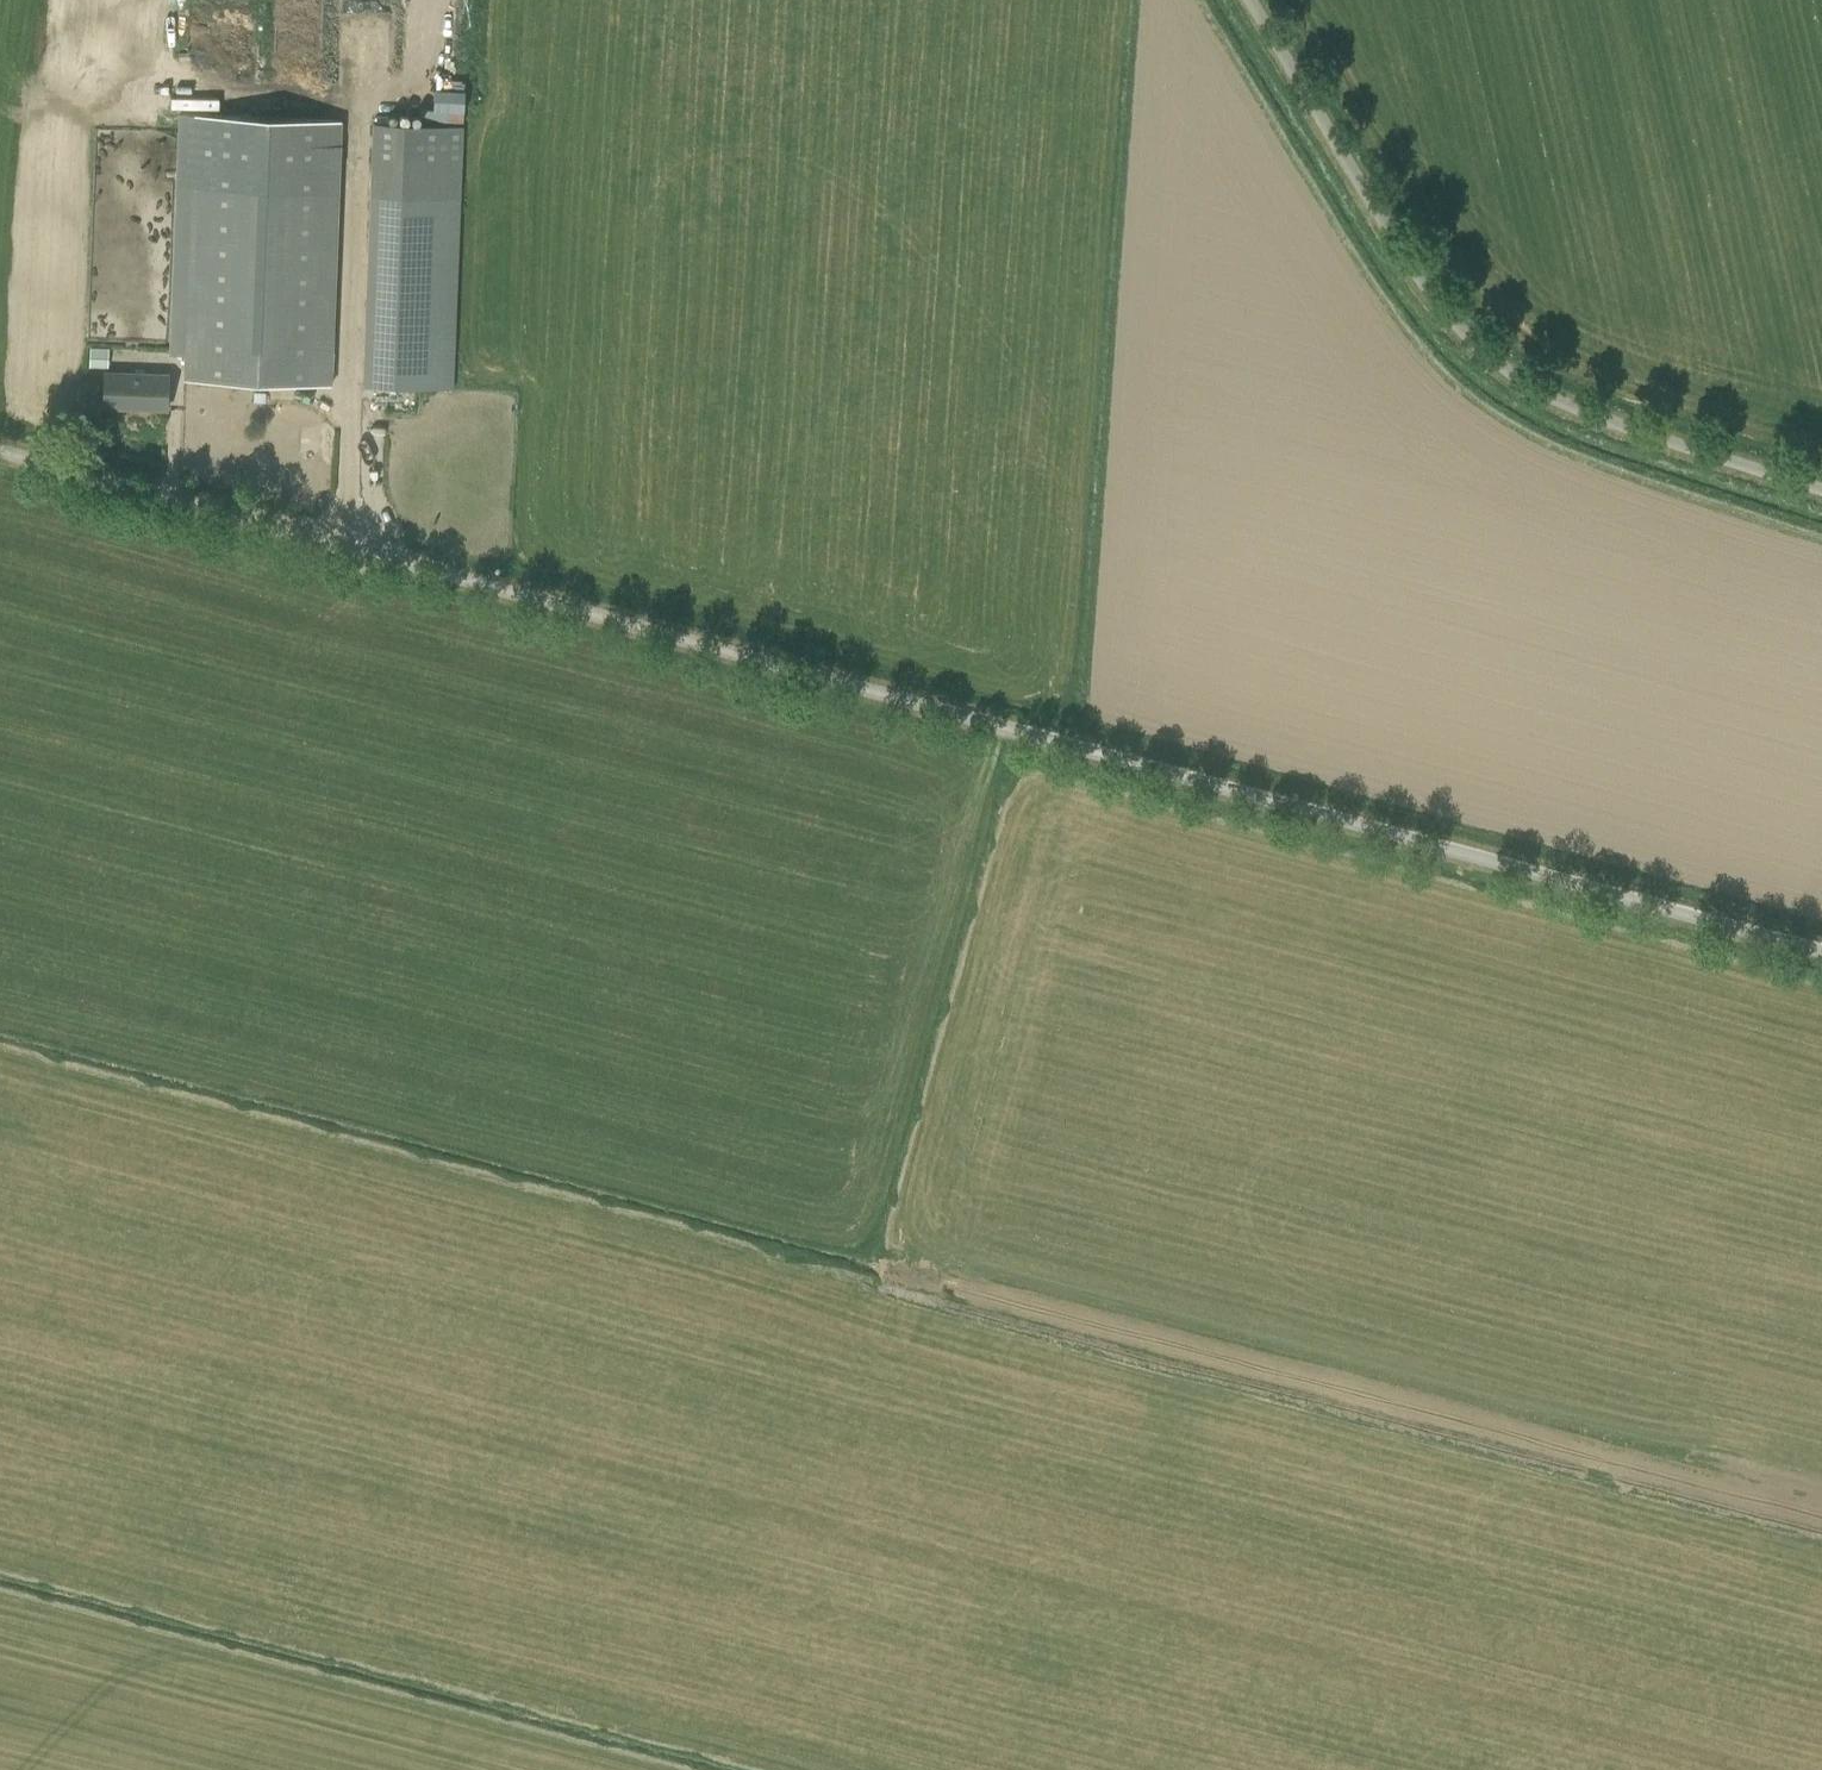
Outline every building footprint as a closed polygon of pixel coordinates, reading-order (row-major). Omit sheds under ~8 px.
[(194,50),(194,72),(219,73),(219,51),(194,50)] [(330,384),(344,122),(198,116),(184,378),(330,384)] [(463,127),(374,122),(364,383),(452,386),(459,199),(463,127)] [(90,365),(107,365),(107,349),(90,349),(90,365)] [(105,372),(103,406),(166,408),(167,374),(105,372)]
